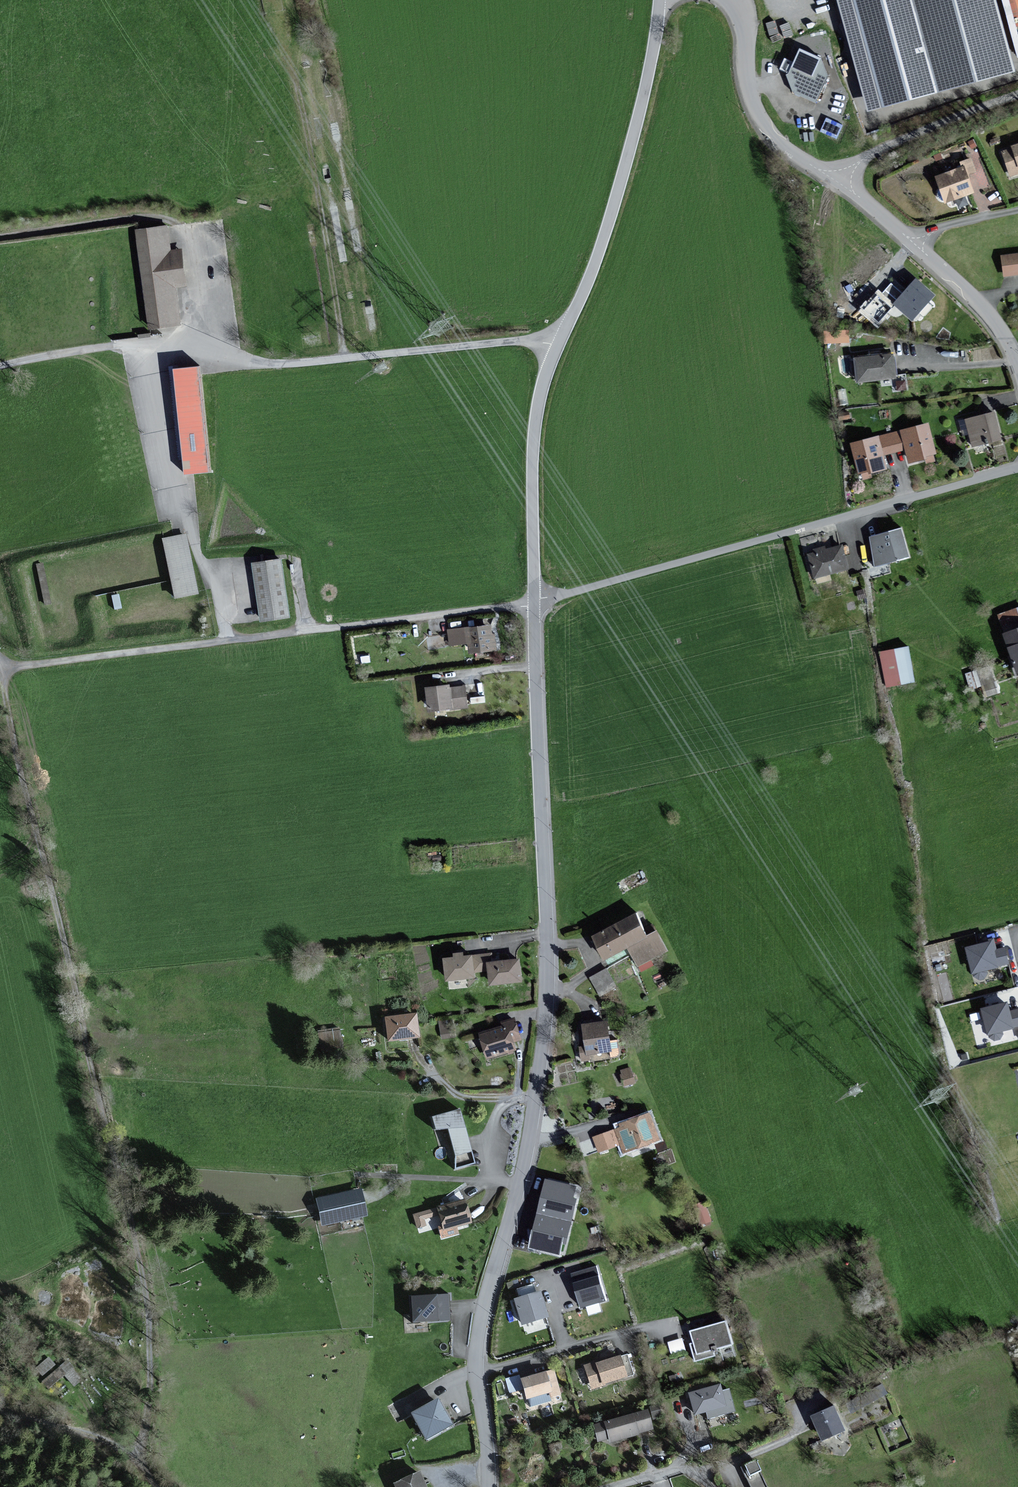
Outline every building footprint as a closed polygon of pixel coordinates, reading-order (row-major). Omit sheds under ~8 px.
[(994,0),(851,0),(882,109),(1014,72),(994,0)] [(792,33),(787,16),(767,22),(772,39),(792,33)] [(789,73),(794,91),(817,101),(825,84),(809,77),(816,59),(798,52),(789,73)] [(1008,147),(1009,149),(1000,152),(1009,178),(1017,175),(1017,143),(1008,147)] [(974,173),(969,159),(958,163),(960,169),(934,178),(943,203),(972,193),(966,176),(974,173)] [(166,227),(135,231),(147,329),(179,325),(174,289),(185,287),(180,249),(169,250),(166,227)] [(1001,256),(1004,276),(1017,275),(1017,254),(1001,256)] [(915,279),(894,303),(912,319),(933,295),(915,279)] [(894,303),(877,290),(861,311),(878,324),(894,303)] [(848,330),(825,330),(825,340),(848,340),(848,330)] [(898,376),(896,353),(855,358),(858,381),(898,376)] [(199,368),(175,370),(185,473),(194,472),(209,471),(199,374),(199,368)] [(1000,442),(993,414),(963,421),(970,449),(1000,442)] [(928,424),(903,431),(907,448),(910,460),(935,454),(928,424)] [(879,437),(882,450),(883,454),(907,448),(903,431),(879,437)] [(887,468),(884,457),(883,454),(882,450),(879,437),(853,443),(861,475),(887,468)] [(906,558),(899,531),(867,539),(875,567),(906,558)] [(197,591),(185,535),(164,539),(176,595),(197,591)] [(846,570),(840,546),(825,550),(824,546),(812,550),(813,553),(807,555),(814,579),(846,570)] [(846,548),(848,569),(861,568),(859,547),(846,548)] [(289,617),(280,560),(253,565),(262,621),(289,617)] [(997,617),(1001,627),(1017,621),(1017,609),(997,617)] [(495,649),(493,626),(449,630),(451,644),(470,642),(472,652),(495,649)] [(1001,636),(1016,675),(1017,674),(1017,629),(1001,636)] [(914,684),(908,649),(878,653),(884,689),(914,684)] [(969,687),(982,684),(984,694),(998,691),(991,664),(965,670),(969,687)] [(469,706),(465,686),(451,688),(450,684),(426,687),(430,712),(469,706)] [(645,937),(634,916),(591,938),(603,961),(627,949),(637,968),(666,952),(656,932),(645,937)] [(994,950),(992,941),(964,949),(971,977),(1008,967),(1003,948),(994,950)] [(476,978),(475,972),(488,970),(487,962),(493,961),(492,953),(465,956),(464,952),(454,953),(454,957),(445,958),(448,981),(476,978)] [(523,981),(521,958),(493,961),(487,962),(488,970),(490,985),(523,981)] [(597,991),(615,983),(608,966),(589,973),(597,991)] [(1006,1003),(978,1011),(986,1038),(1017,1030),(1017,1011),(1017,1010),(1009,1012),(1006,1003)] [(418,1036),(416,1014),(386,1018),(389,1040),(418,1036)] [(441,1036),(451,1035),(449,1018),(439,1019),(441,1036)] [(520,1041),(513,1019),(500,1023),(501,1027),(477,1035),(486,1061),(515,1051),(513,1043),(520,1041)] [(610,1053),(605,1021),(580,1025),(583,1047),(577,1048),(580,1063),(590,1061),(589,1056),(610,1053)] [(340,1027),(317,1028),(318,1049),(340,1048),(340,1027)] [(620,1067),(624,1084),(636,1081),(632,1064),(620,1067)] [(472,1165),(459,1110),(429,1117),(432,1132),(444,1129),(453,1169),(472,1165)] [(658,1140),(647,1113),(619,1124),(620,1128),(614,1130),(624,1153),(658,1140)] [(574,1188),(546,1181),(530,1247),(558,1254),(561,1242),(565,1244),(576,1200),(572,1199),(574,1188)] [(363,1205),(360,1191),(318,1199),(323,1224),(365,1215),(363,1205)] [(468,1223),(462,1200),(433,1207),(440,1237),(457,1233),(455,1226),(468,1223)] [(711,1222),(703,1202),(691,1207),(698,1227),(711,1222)] [(426,1224),(424,1216),(434,1213),(432,1206),(412,1211),(416,1226),(426,1224)] [(607,1300),(596,1266),(572,1274),(582,1307),(607,1300)] [(545,1318),(538,1292),(513,1300),(521,1325),(545,1318)] [(449,1320),(448,1295),(411,1297),(413,1322),(449,1320)] [(730,1344),(724,1321),(688,1331),(691,1343),(688,1344),(693,1362),(717,1356),(715,1348),(730,1344)] [(682,1335),(668,1340),(671,1351),(686,1347),(682,1335)] [(44,1370),(53,1362),(47,1355),(38,1363),(44,1370)] [(623,1378),(617,1357),(591,1364),(591,1363),(580,1366),(588,1392),(602,1388),(601,1385),(623,1378)] [(67,1359),(40,1376),(47,1386),(66,1374),(72,1384),(80,1379),(67,1359)] [(558,1395),(551,1370),(517,1379),(523,1400),(537,1396),(538,1400),(558,1395)] [(726,1407),(719,1385),(687,1394),(694,1416),(726,1407)] [(451,1425),(437,1399),(411,1414),(425,1439),(451,1425)] [(847,1430),(836,1405),(812,1415),(824,1440),(847,1430)] [(651,1432),(645,1410),(590,1426),(595,1444),(606,1441),(607,1445),(651,1432)] [(754,1461),(738,1467),(747,1486),(765,1486),(754,1461)] [(416,1472),(390,1484),(392,1486),(423,1486),(416,1472)]
